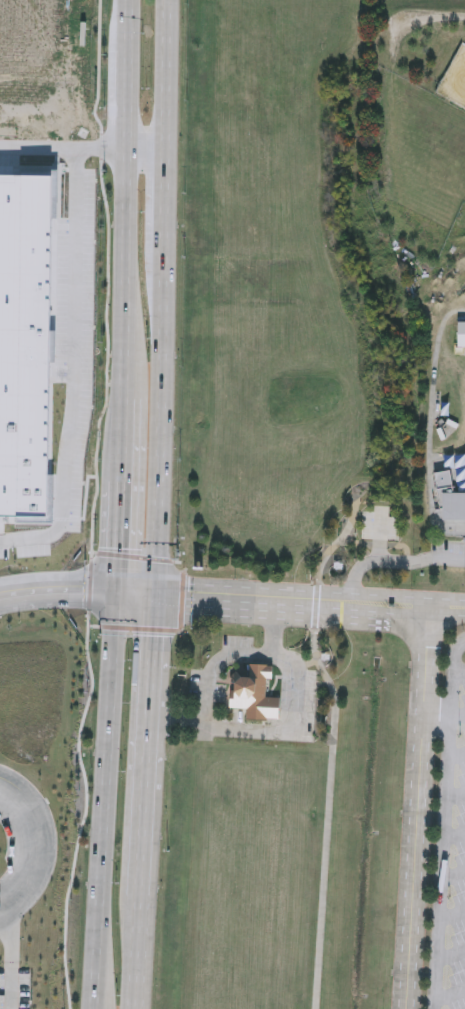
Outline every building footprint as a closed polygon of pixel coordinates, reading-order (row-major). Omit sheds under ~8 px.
[(44,514),(0,514),(0,174),(51,175),(44,514)] [(464,521),(464,457),(448,456),(447,472),(438,471),(437,489),(447,490),(445,520),(464,521)] [(251,664),(273,666),(272,679),(267,679),(266,697),(271,698),(280,698),(279,719),(267,718),(267,721),(247,720),(247,709),(230,708),(231,690),(235,691),(235,683),(230,678),(236,672),(241,677),(249,678),(251,664)]
